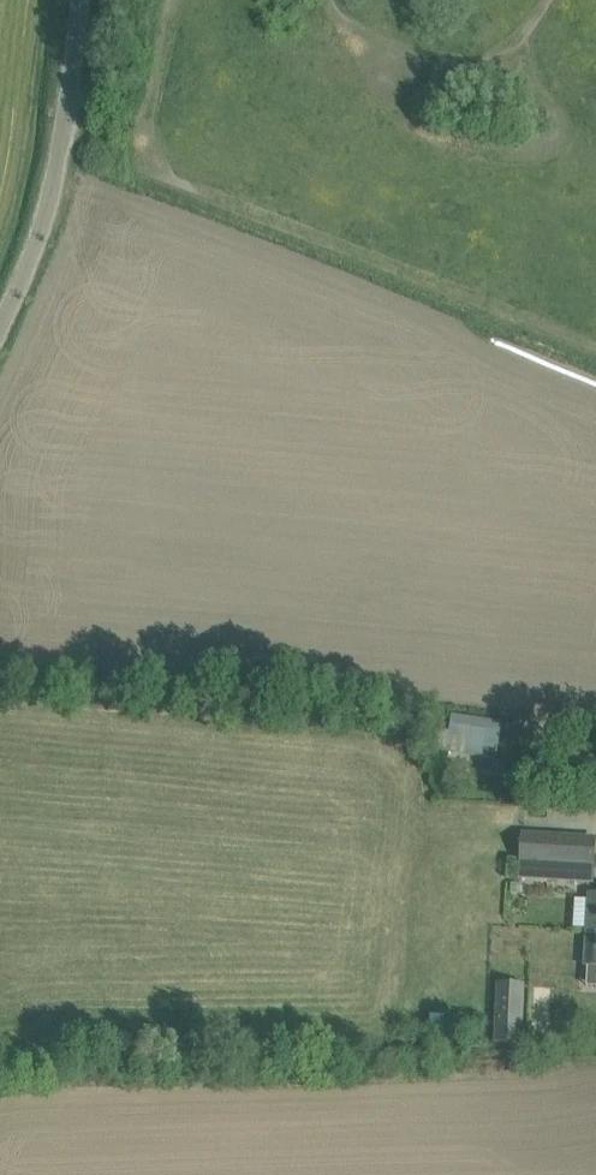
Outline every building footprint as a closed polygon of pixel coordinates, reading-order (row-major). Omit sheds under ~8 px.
[(502,723),(454,715),(449,750),(496,758),(502,723)] [(522,835),(521,862),(520,878),(592,882),(594,839),(522,835)] [(595,932),(595,894),(590,894),(587,931),(595,932)] [(587,931),(585,966),(595,966),(595,932),(587,931)] [(496,991),(494,1039),(522,1040),(524,992),(496,991)]
